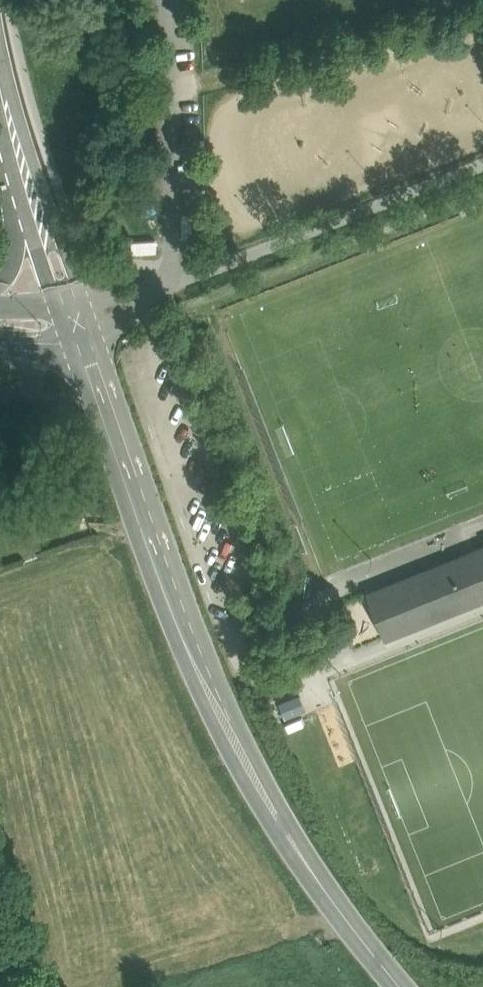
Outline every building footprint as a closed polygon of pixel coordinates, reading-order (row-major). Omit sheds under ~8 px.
[(471,551),(482,582),(482,546),(471,551)] [(472,570),(376,608),(386,634),(482,595),(472,570)] [(285,718),(307,708),(299,690),(277,700),(285,718)]
